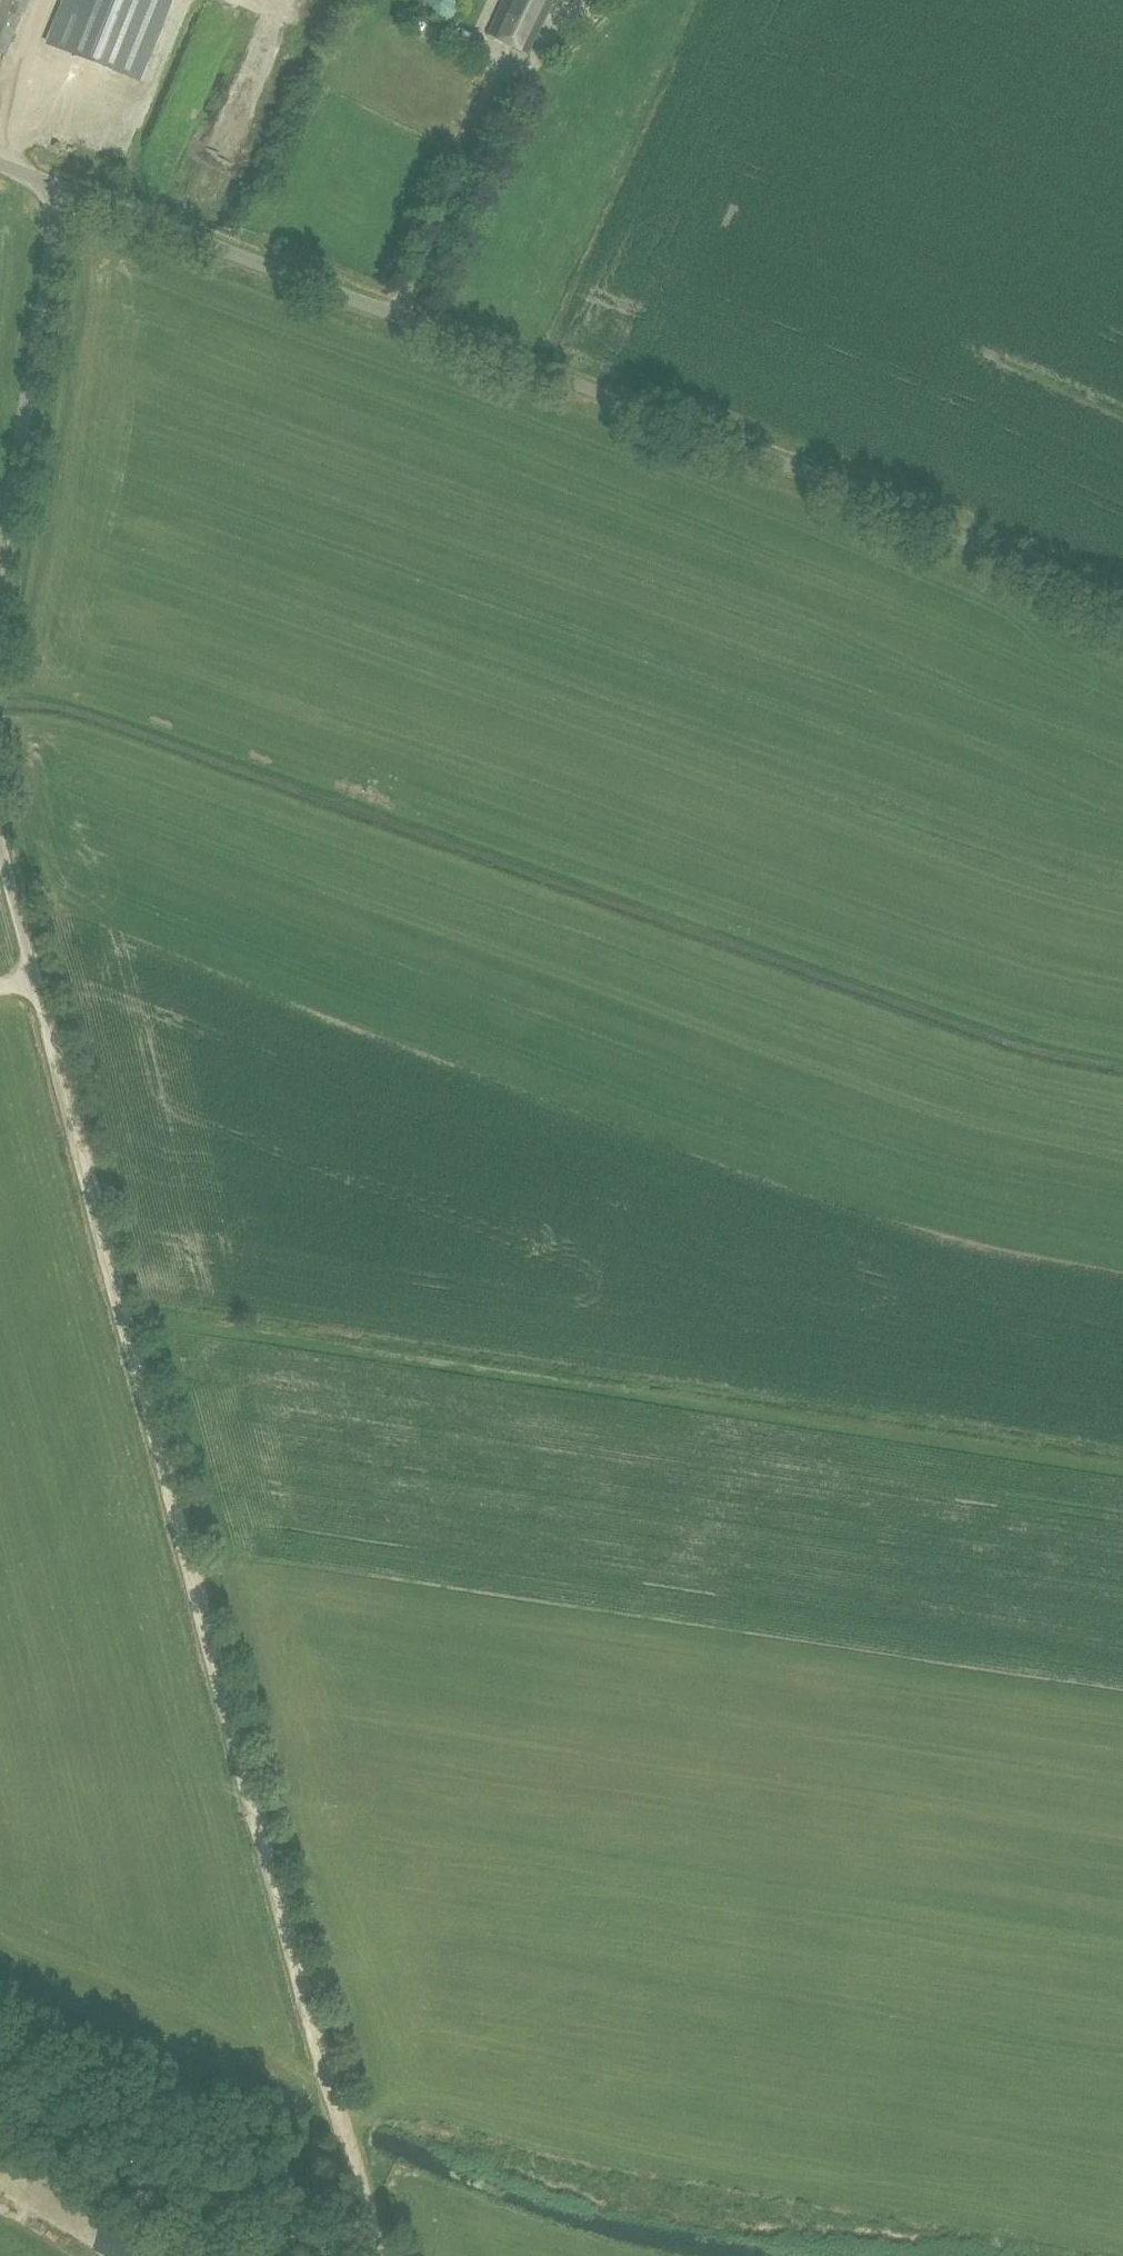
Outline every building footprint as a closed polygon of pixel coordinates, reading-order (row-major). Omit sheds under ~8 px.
[(4,54),(26,0),(0,0),(0,52),(4,54)] [(46,44),(137,81),(170,0),(63,0),(46,44)] [(487,35),(529,54),(553,0),(503,0),(487,35)]
